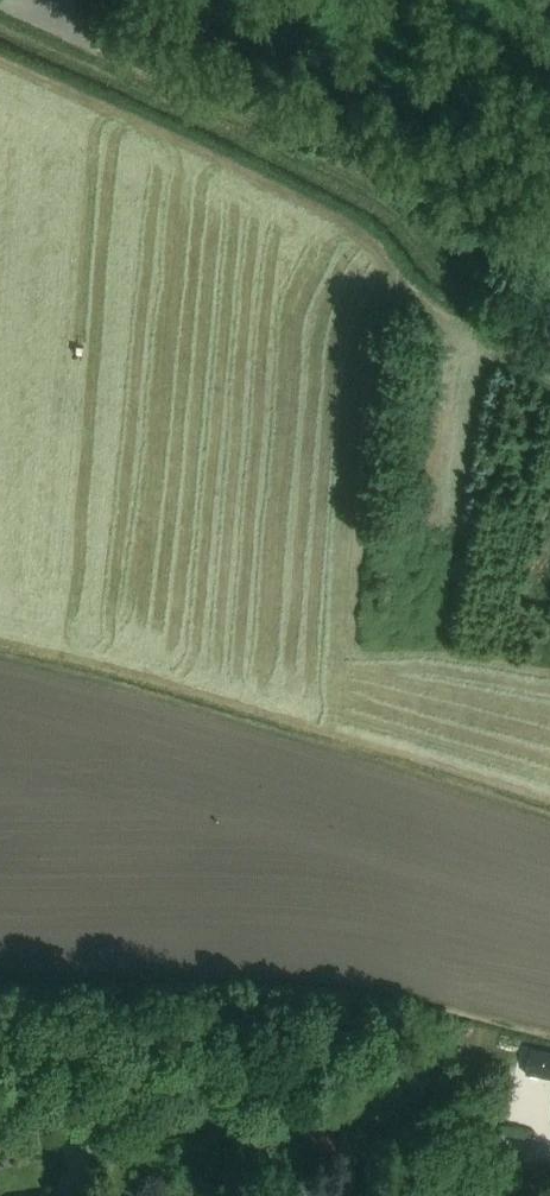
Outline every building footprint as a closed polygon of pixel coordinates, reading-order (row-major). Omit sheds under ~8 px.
[(529,1074),(549,1078),(549,1053),(534,1050),(529,1074)]
